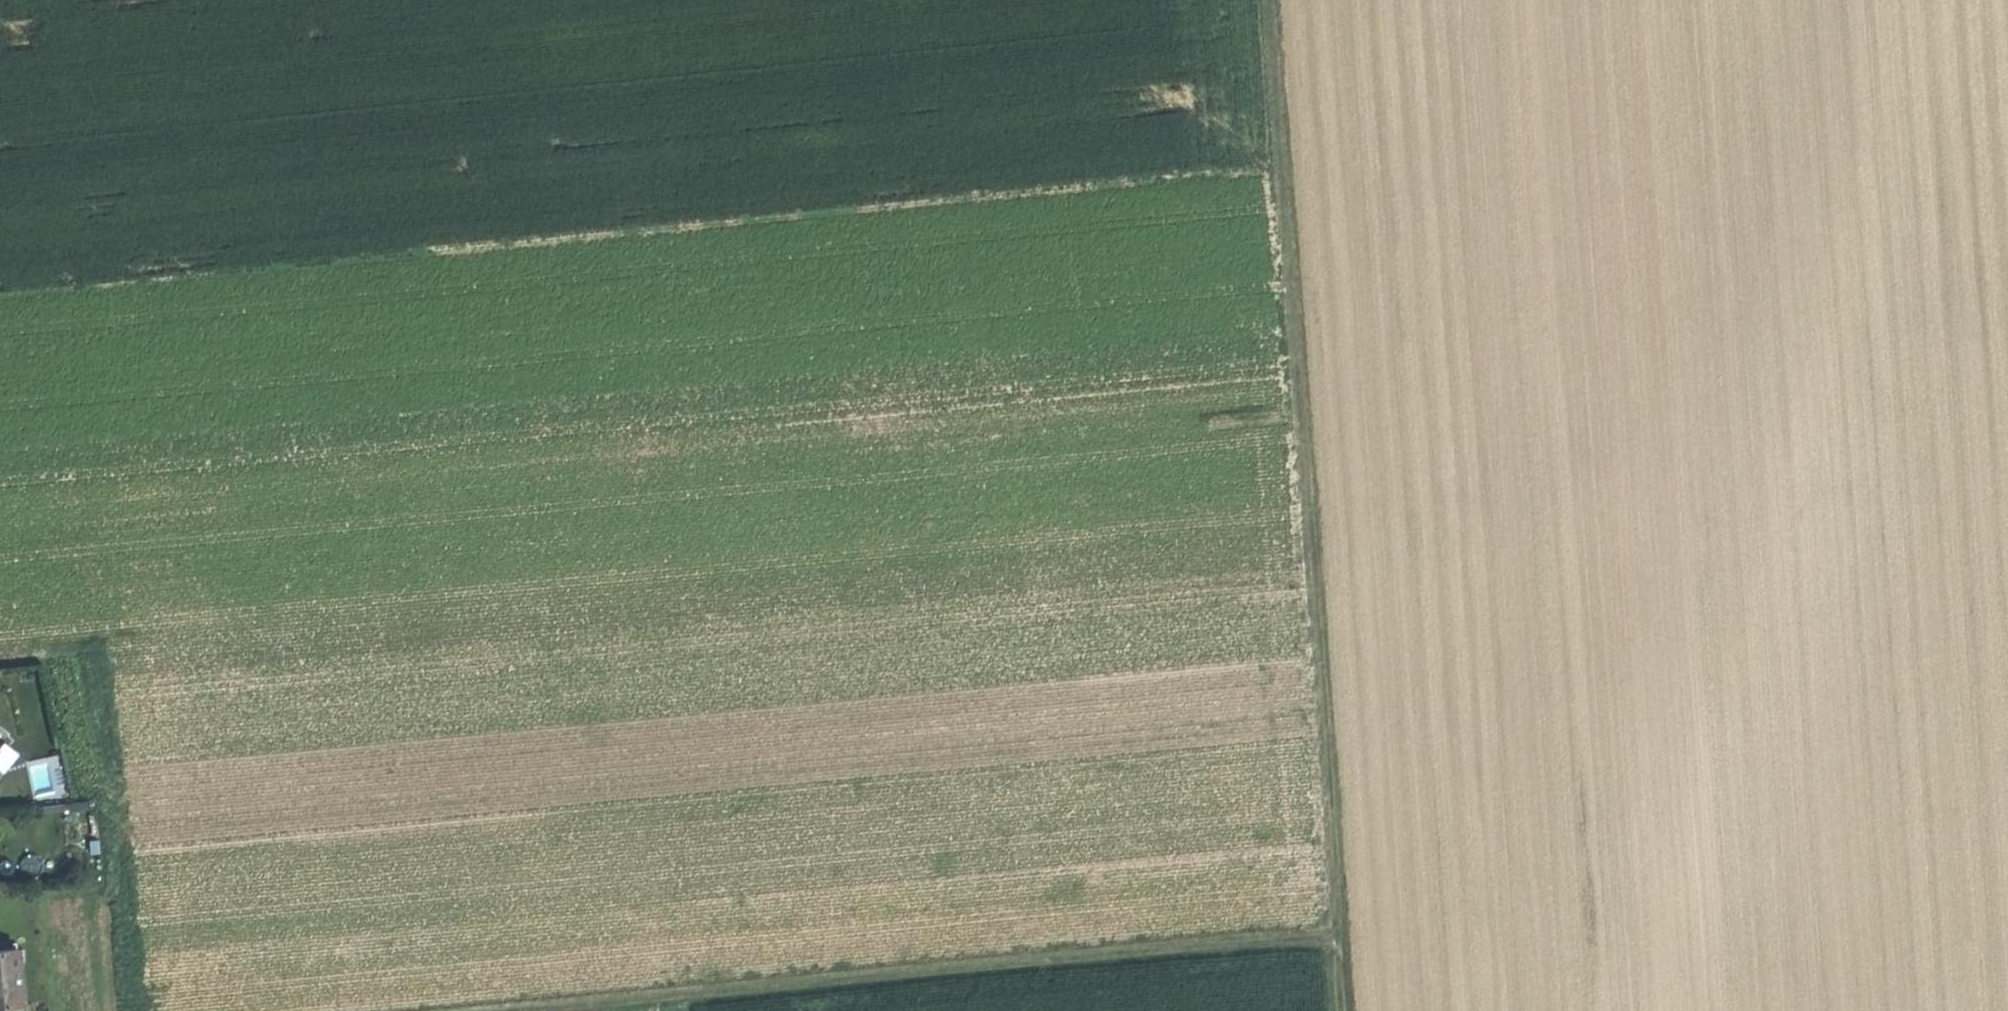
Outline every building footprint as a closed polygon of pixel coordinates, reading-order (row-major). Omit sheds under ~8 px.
[(0,950),(0,1008),(24,1006),(20,949),(0,950)]
